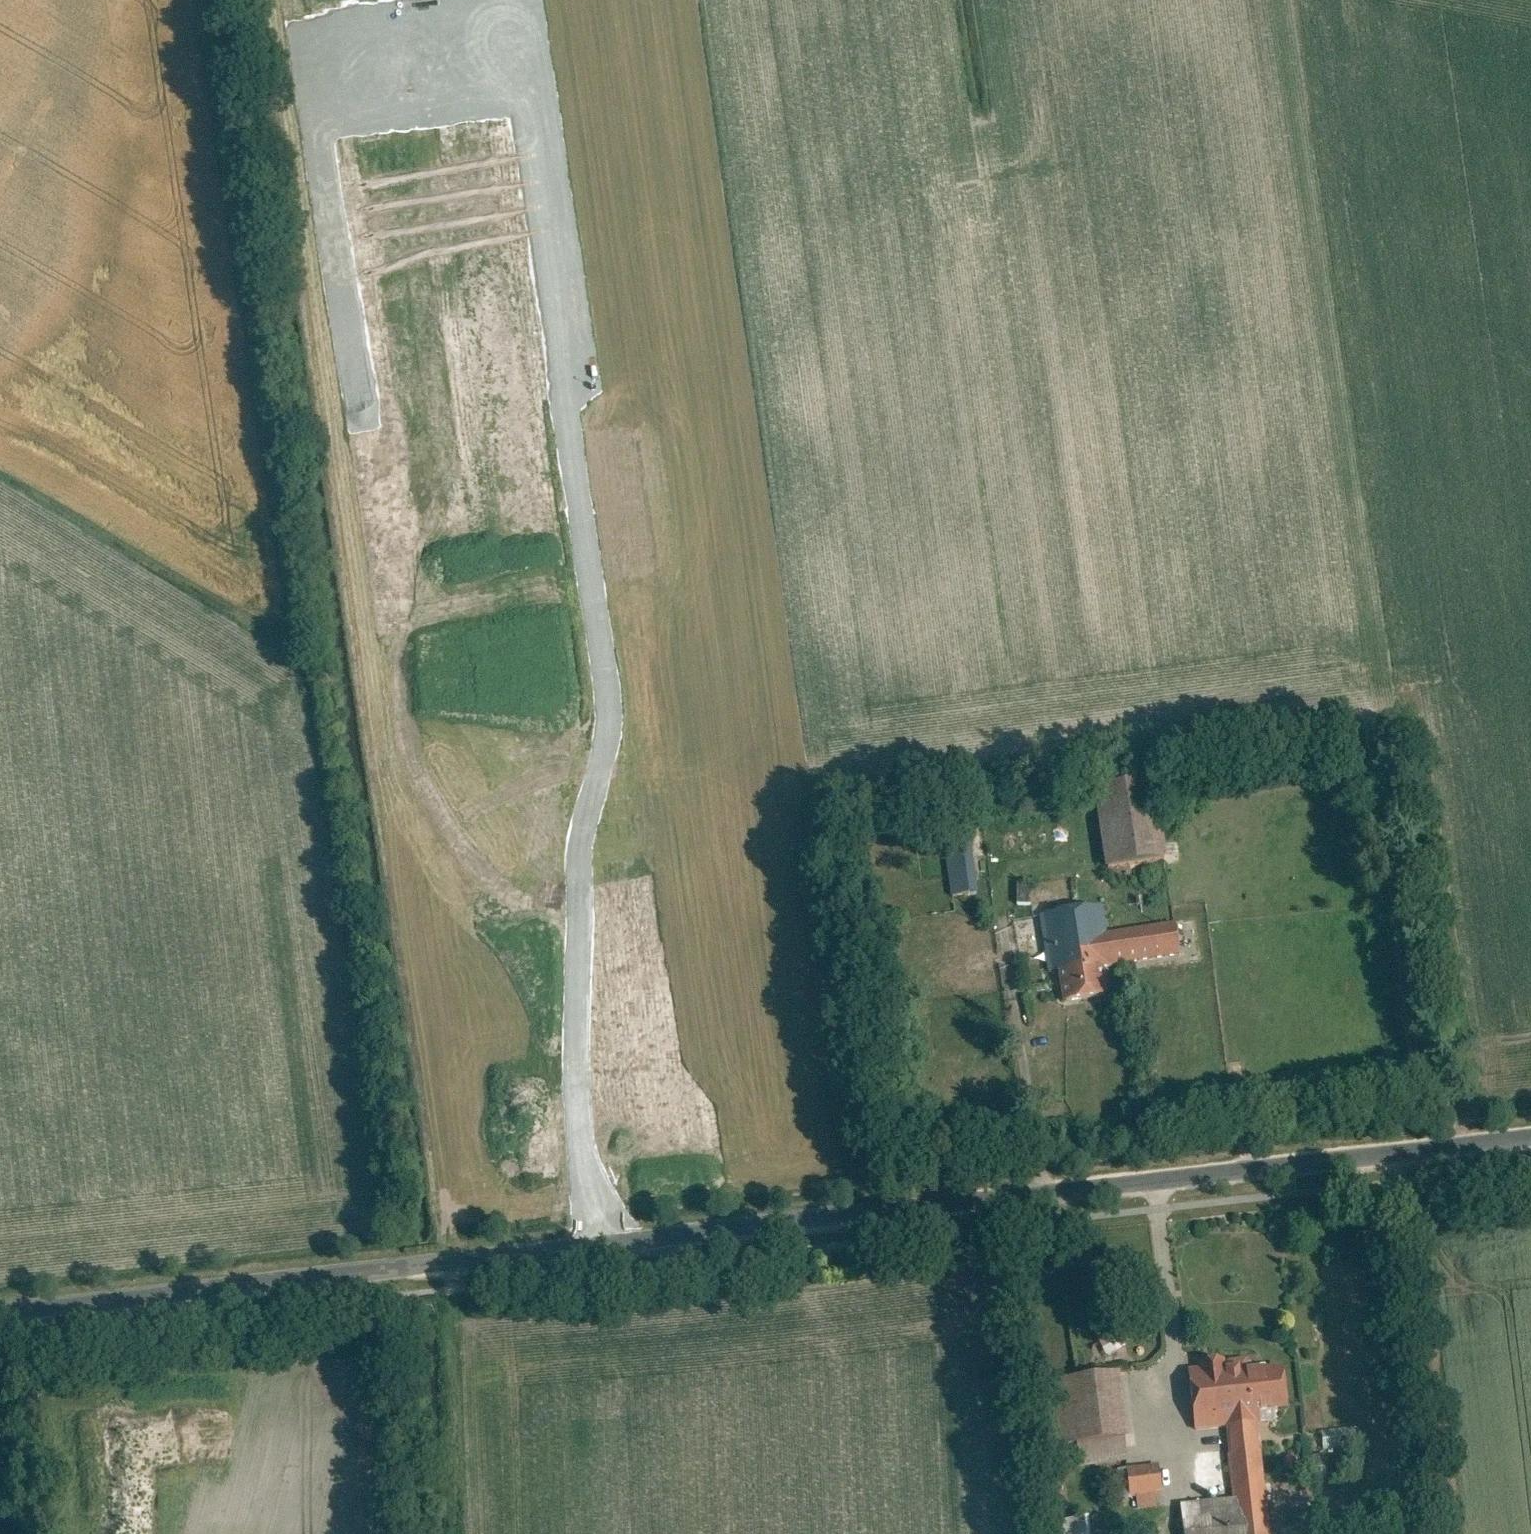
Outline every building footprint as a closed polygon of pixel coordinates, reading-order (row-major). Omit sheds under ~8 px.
[(1139,780),(1093,788),(1107,871),(1153,863),(1139,780)] [(959,815),(933,819),(947,906),(973,902),(959,815)] [(1016,884),(1016,903),(1031,903),(1031,884),(1016,884)] [(1101,913),(1044,919),(1050,978),(1068,976),(1070,1002),(1105,998),(1102,962),(1177,955),(1175,933),(1103,941),(1101,913)] [(1104,1361),(1127,1349),(1110,1318),(1087,1330),(1104,1361)] [(1260,1412),(1286,1411),(1284,1385),(1248,1387),(1247,1372),(1199,1375),(1202,1428),(1232,1427),(1237,1520),(1195,1522),(1195,1533),(1267,1533),(1260,1412)] [(1056,1380),(1063,1460),(1129,1454),(1122,1374),(1056,1380)] [(1322,1445),(1353,1443),(1351,1427),(1320,1430),(1322,1445)] [(1127,1461),(1130,1489),(1180,1482),(1176,1455),(1127,1461)]
